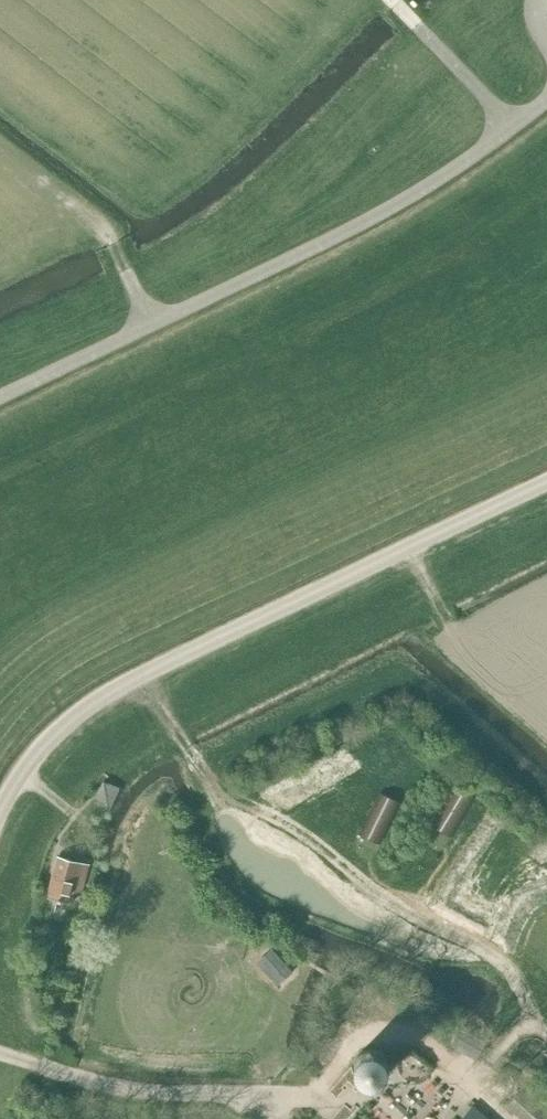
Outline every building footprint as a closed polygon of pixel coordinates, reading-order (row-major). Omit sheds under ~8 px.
[(94,792),(112,800),(122,778),(104,770),(94,792)] [(437,814),(456,826),(475,795),(457,783),(437,814)] [(380,790),(365,823),(384,832),(400,800),(380,790)] [(80,893),(88,863),(57,856),(47,898),(70,903),(73,892),(80,893)] [(375,1048),(373,1048),(370,1048),(368,1048),(365,1048),(363,1049),(361,1050),(359,1052),(357,1054),(356,1056),(355,1058),(354,1060),(353,1063),(353,1065),(354,1067),(354,1070),(355,1072),(356,1074),(358,1076),(360,1078),(362,1079),(364,1081),(366,1081),(369,1082),(371,1082),(373,1082),(376,1081),(378,1080),(380,1079),(382,1077),(384,1076),(385,1074),(386,1071),(387,1069),(388,1067),(388,1064),(387,1062),(387,1060),(386,1057),(385,1055),(383,1053),(382,1052),(380,1050),(377,1049),(375,1048)] [(526,1083),(506,1105),(521,1118),(546,1118),(546,1102),(526,1083)] [(472,1106),(461,1118),(486,1118),(472,1106)]
